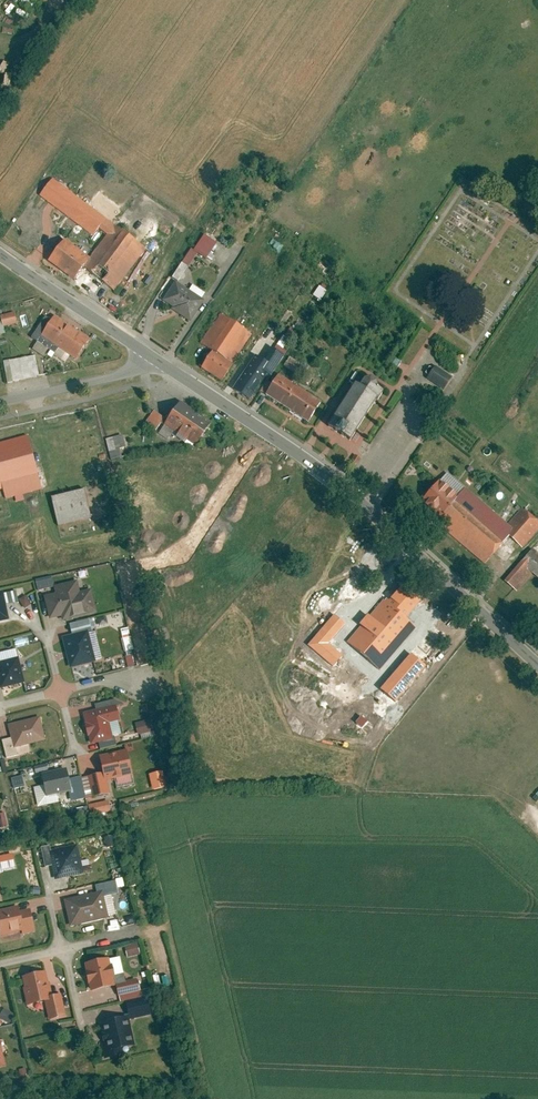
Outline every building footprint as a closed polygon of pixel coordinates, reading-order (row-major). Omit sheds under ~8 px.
[(64,241),(48,263),(74,282),(83,268),(115,291),(146,248),(51,179),(38,197),(93,237),(98,229),(107,235),(89,259),(64,241)] [(216,243),(204,234),(194,249),(206,258),(216,243)] [(192,249),(171,277),(177,281),(197,253),(192,249)] [(163,299),(173,306),(171,309),(189,321),(191,318),(203,300),(175,281),(163,299)] [(1,316),(3,327),(14,325),(12,314),(1,316)] [(220,380),(232,364),(252,335),(221,314),(201,342),(212,350),(201,366),(220,380)] [(54,353),(58,348),(76,360),(90,340),(55,316),(51,320),(45,316),(31,337),(54,353)] [(285,356),(274,348),(265,360),(277,368),(285,356)] [(229,387),(249,401),(273,367),(253,353),(229,387)] [(39,378),(34,356),(3,362),(7,384),(39,378)] [(449,378),(433,367),(426,378),(441,389),(449,378)] [(279,374),(265,394),(308,423),(321,403),(279,374)] [(326,426),(347,439),(374,396),(353,383),(326,426)] [(193,446),(211,423),(181,401),(163,425),(193,446)] [(166,418),(154,410),(146,422),(157,430),(166,418)] [(122,434),(106,438),(109,451),(126,447),(122,434)] [(39,478),(27,436),(0,443),(0,488),(2,488),(5,498),(41,488),(39,478)] [(355,466),(361,458),(356,454),(350,462),(355,466)] [(419,501),(438,517),(457,496),(438,480),(419,501)] [(508,524),(465,487),(457,496),(438,517),(436,520),(484,562),(508,535),(523,548),(537,530),(537,520),(524,507),(508,524)] [(82,489),(50,497),(57,525),(89,518),(82,489)] [(505,580),(517,591),(533,573),(537,577),(537,554),(532,549),(505,580)] [(77,581),(55,586),(52,578),(36,583),(38,593),(43,591),(50,618),(61,616),(62,620),(96,611),(90,588),(79,591),(77,581)] [(352,618),(313,660),(342,686),(367,659),(380,670),(416,629),(404,618),(419,601),(403,586),(387,603),(386,602),(363,628),(352,618)] [(6,605),(19,602),(16,590),(0,594),(0,621),(10,619),(6,605)] [(69,624),(72,634),(61,638),(69,668),(95,660),(87,632),(92,631),(89,618),(69,624)] [(126,651),(132,650),(128,630),(121,631),(126,651)] [(128,666),(134,665),(132,654),(125,655),(128,666)] [(18,658),(0,662),(0,685),(1,688),(24,682),(18,658)] [(392,670),(378,686),(387,693),(401,677),(392,670)] [(116,704),(83,713),(88,732),(90,731),(93,743),(115,738),(111,722),(120,720),(116,704)] [(8,725),(11,738),(5,740),(9,757),(33,750),(32,744),(46,741),(40,717),(8,725)] [(153,719),(138,723),(140,735),(156,731),(153,719)] [(131,748),(103,754),(108,780),(136,774),(131,748)] [(44,773),(47,784),(36,787),(41,807),(61,802),(60,795),(73,792),(75,801),(110,793),(106,772),(73,779),(70,768),(44,773)] [(25,775),(14,778),(17,788),(27,785),(25,775)] [(111,801),(91,805),(94,815),(114,811),(111,801)] [(49,866),(55,865),(59,880),(87,874),(80,847),(54,853),(52,845),(44,847),(49,866)] [(111,916),(119,914),(114,894),(121,892),(119,881),(98,885),(100,892),(68,900),(74,926),(111,918),(111,916)] [(22,912),(21,905),(0,911),(0,919),(4,935),(25,930),(26,934),(38,932),(32,910),(22,912)] [(140,943),(127,946),(130,957),(143,954),(140,943)] [(113,957),(87,963),(94,991),(119,985),(113,957)] [(64,993),(56,996),(49,970),(24,976),(31,1004),(46,1000),(52,1021),(70,1016),(64,993)] [(121,989),(124,1002),(154,995),(152,987),(144,989),(143,984),(121,989)] [(152,1005),(131,1010),(133,1019),(154,1014),(152,1005)] [(17,1015),(7,1009),(2,1018),(12,1024),(17,1015)] [(140,1050),(130,1012),(103,1018),(112,1057),(140,1050)] [(2,1038),(0,1039),(0,1068),(9,1066),(2,1038)]
